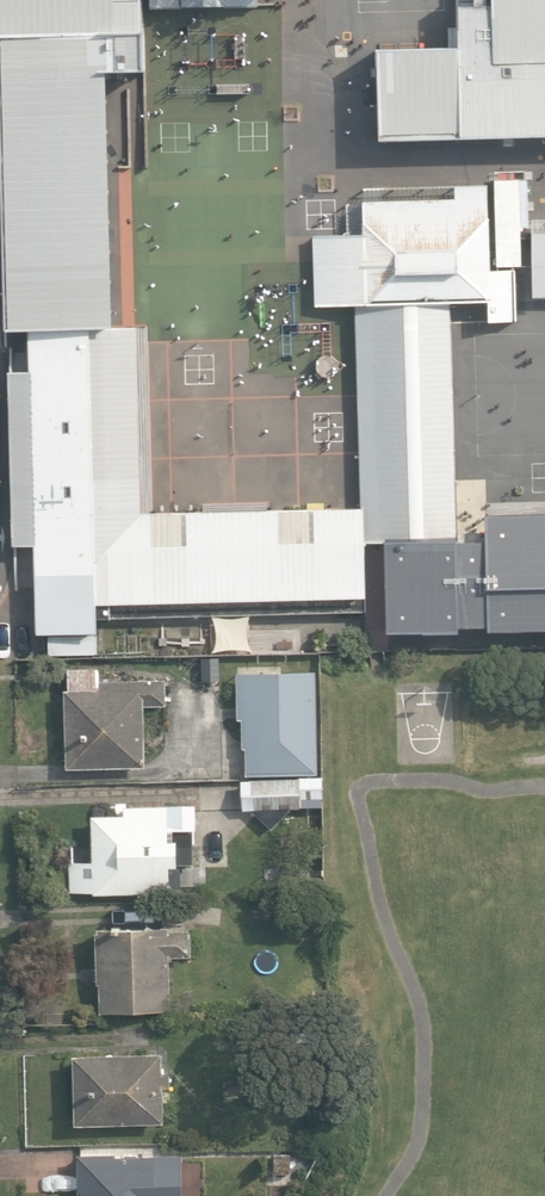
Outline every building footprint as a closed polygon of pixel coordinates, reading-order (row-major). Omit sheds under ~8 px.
[(112,329),(105,75),(142,74),(141,1),(117,2),(116,0),(0,0),(0,168),(4,334),(28,333),(112,331),(112,329)] [(150,9),(259,7),(259,0),(150,0),(150,9)] [(331,36),(456,32),(457,46),(377,49),(379,140),(544,136),(544,0),(330,0),(331,36)] [(497,268),(522,267),(521,231),(524,231),(524,228),(530,228),(528,180),(494,180),(497,268)] [(449,305),(450,322),(488,321),(488,324),(517,323),(515,271),(490,272),(488,185),(455,186),(455,200),(362,202),(363,234),(313,236),(315,308),(355,307),(449,305)] [(531,220),(532,299),(544,299),(544,220),(531,220)] [(457,538),(457,534),(450,322),(449,305),(355,307),(361,510),(364,510),(364,544),(384,544),(384,540),(457,538)] [(364,510),(361,510),(141,515),(136,328),(112,329),(112,331),(28,333),(29,373),(9,373),(13,547),(34,547),(36,637),(48,636),(48,656),(97,655),(97,620),(366,613),(364,544),(364,510)] [(485,517),(485,533),(457,534),(457,538),(458,630),(487,629),(487,634),(544,633),(544,516),(485,517)] [(458,630),(457,538),(384,540),(384,544),(386,637),(458,636),(458,630)] [(66,688),(69,769),(147,766),(144,705),(167,704),(166,677),(101,680),(101,668),(71,669),(71,688),(66,688)] [(246,747),(246,774),(318,773),(316,670),(236,672),(237,718),(242,718),(243,747),(246,747)] [(253,808),(274,826),(292,807),(324,806),(321,777),(300,777),(241,779),(242,809),(253,808)] [(91,815),(94,861),(69,863),(70,892),(92,891),(93,896),(172,892),(172,889),(184,888),(182,863),(200,862),(197,802),(125,806),(125,813),(91,815)] [(321,837),(312,837),(313,858),(322,857),(321,837)] [(100,982),(101,1011),(172,1009),(171,955),(193,954),(192,929),(169,930),(169,924),(99,925),(99,931),(97,931),(99,982),(100,982)] [(75,1055),(77,1124),(165,1122),(164,1086),(172,1086),(172,1074),(165,1074),(164,1052),(75,1055)] [(223,1082),(224,1099),(244,1098),(244,1081),(223,1082)] [(83,1195),(161,1195),(160,1152),(79,1153),(79,1192),(83,1192),(83,1195)] [(275,1154),(276,1172),(293,1171),(292,1153),(275,1154)]
